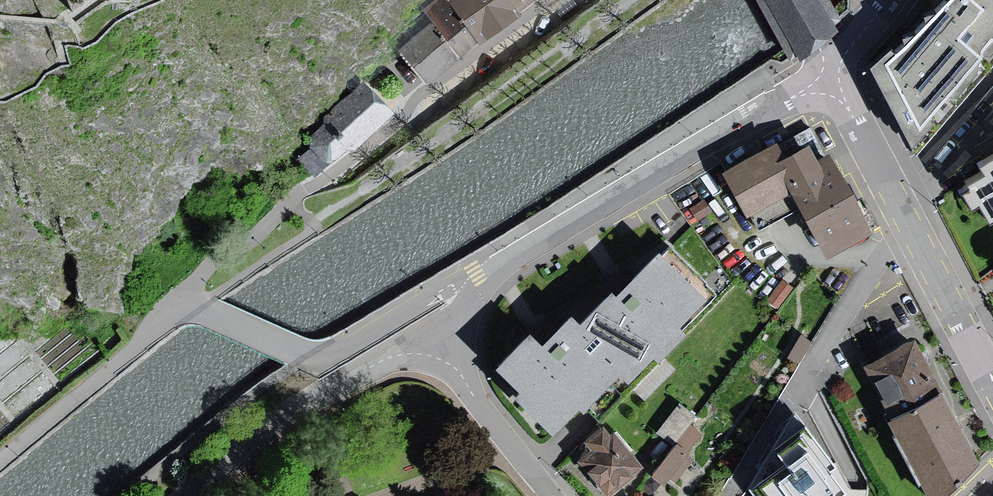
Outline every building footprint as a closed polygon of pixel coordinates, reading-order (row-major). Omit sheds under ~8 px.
[(73,13),(91,0),(67,0),(73,13)] [(479,42),(448,0),(435,0),(424,8),(435,24),(460,57),(468,51),(479,42)] [(518,11),(510,0),(448,0),(479,42),(481,44),(489,38),(521,15),(518,11)] [(518,11),(533,0),(510,0),(518,11)] [(876,72),(916,154),(992,66),(992,65),(992,0),(945,0),(876,72)] [(427,81),(460,57),(435,24),(402,48),(427,81)] [(392,114),(366,84),(325,118),(329,123),(309,140),(315,147),(301,158),(305,163),(315,175),(351,144),(354,147),(392,114)] [(786,139),(730,168),(761,225),(804,203),(830,254),(875,231),(834,152),(823,158),(815,143),(794,154),(786,139)] [(951,173),(980,224),(992,217),(992,150),(951,173)] [(528,333),(495,368),(521,393),(514,401),(555,441),(582,413),(599,429),(633,393),(643,403),(675,370),(663,358),(684,337),(678,331),(705,302),(659,258),(616,302),(610,296),(579,327),(570,319),(543,347),(528,333)] [(675,447),(654,475),(671,488),(691,461),(695,464),(797,329),(775,312),(700,414),(682,401),(658,434),(675,447)] [(866,362),(932,495),(944,495),(980,461),(919,337),(866,362)] [(605,425),(585,443),(592,450),(579,463),(611,495),(612,495),(646,464),(615,431),(613,433),(605,425)] [(754,495),(848,495),(832,475),(838,470),(807,429),(775,451),(786,466),(750,490),(754,495)]
